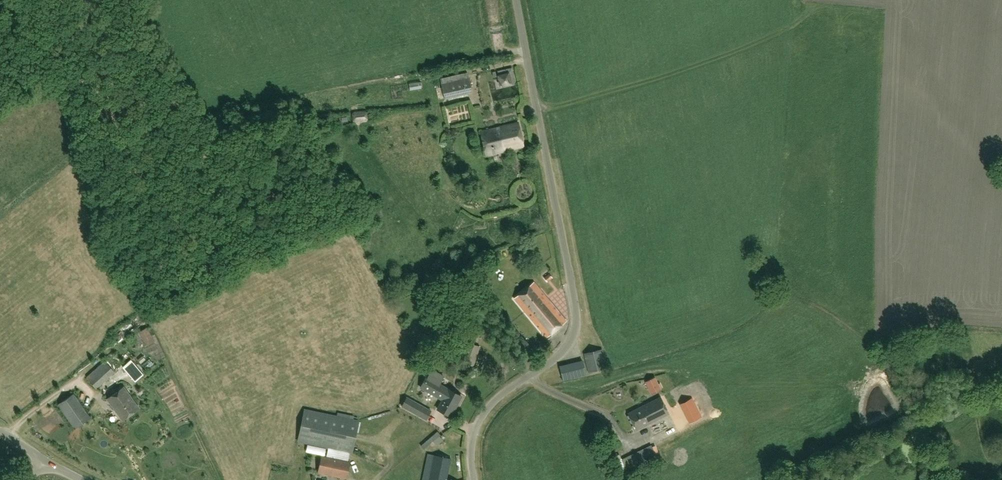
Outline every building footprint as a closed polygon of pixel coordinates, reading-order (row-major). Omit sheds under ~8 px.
[(499,86),(515,82),(512,68),(497,71),(498,75),(497,75),(499,86)] [(441,84),(445,99),(472,93),(469,78),(441,84)] [(367,111),(352,113),(354,124),(368,123),(367,111)] [(486,155),(524,146),(518,123),(481,132),(486,155)] [(550,274),(544,278),(547,283),(553,278),(550,274)] [(514,299),(547,338),(567,321),(534,282),(514,299)] [(147,328),(140,333),(146,343),(153,338),(147,328)] [(602,350),(584,354),(589,373),(607,369),(602,350)] [(160,354),(153,357),(159,370),(166,367),(160,354)] [(114,357),(112,358),(107,363),(105,361),(87,378),(96,389),(122,366),(114,357)] [(148,371),(135,357),(123,367),(136,382),(148,371)] [(585,365),(564,370),(567,380),(588,375),(585,365)] [(438,397),(439,396),(444,399),(438,410),(450,416),(456,405),(457,405),(462,397),(448,390),(443,387),(439,385),(443,377),(430,370),(424,383),(423,382),(420,388),(425,390),(425,391),(438,397)] [(652,394),(660,390),(654,378),(646,382),(652,394)] [(684,412),(672,417),(676,426),(710,411),(699,385),(676,395),(684,412)] [(107,399),(123,421),(139,409),(124,388),(107,399)] [(74,394),(58,405),(75,429),(90,418),(74,394)] [(422,407),(406,398),(401,407),(417,416),(422,407)] [(636,431),(668,415),(660,398),(628,414),(636,431)] [(304,409),(297,442),(327,448),(325,457),(321,456),(318,473),(346,479),(350,463),(346,462),(348,452),(352,453),(358,420),(304,409)] [(622,461),(626,470),(656,456),(655,455),(652,448),(651,447),(622,461)] [(447,479),(451,459),(428,455),(423,479),(447,479)]
